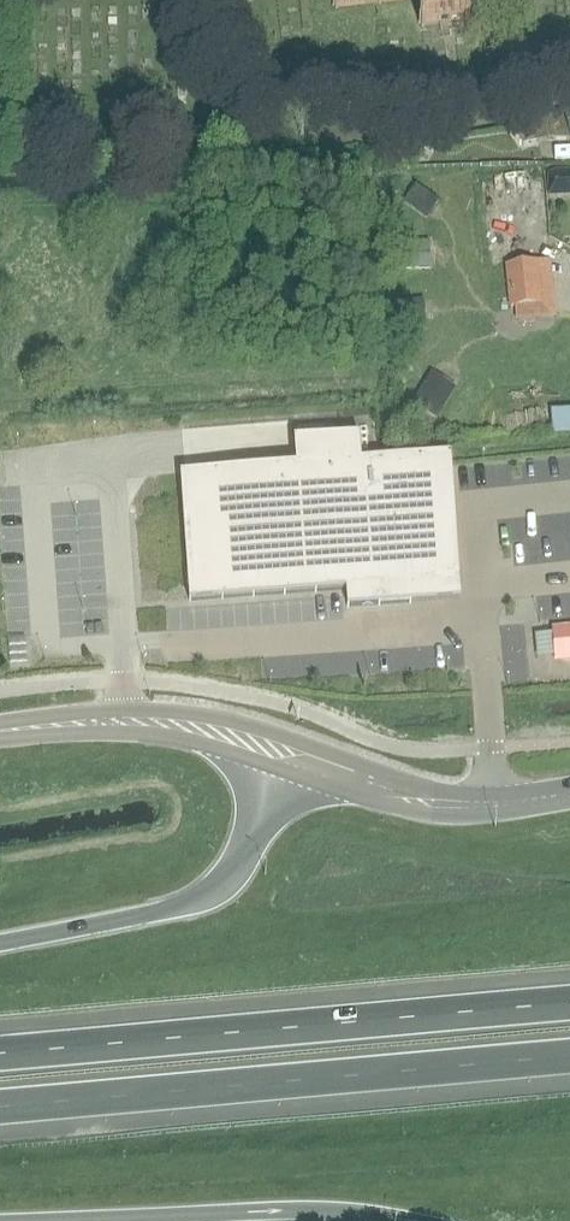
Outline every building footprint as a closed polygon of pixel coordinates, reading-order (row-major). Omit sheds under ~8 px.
[(333,3),(331,3),(332,6),(334,6),(335,9),(338,8),(337,7),(378,3),(378,4),(381,3),(381,2),(402,0),(332,0),(333,3)] [(419,21),(418,21),(418,24),(421,24),(421,26),(424,26),(424,25),(465,21),(465,22),(467,21),(467,19),(470,18),(469,16),(468,16),(467,0),(417,0),(419,21)] [(413,185),(400,204),(417,215),(429,196),(413,185)] [(390,243),(391,271),(420,270),(420,242),(390,243)] [(515,307),(541,305),(537,262),(505,265),(510,308),(515,307)] [(424,380),(409,405),(434,421),(450,396),(424,380)] [(566,410),(548,411),(550,438),(568,436),(566,410)] [(410,586),(442,583),(435,488),(453,487),(451,455),(361,461),(359,435),(310,438),(312,465),(296,466),(180,474),(189,601),(346,590),(347,608),(411,603),(410,586)] [(551,627),(554,661),(569,660),(569,625),(551,627)]
